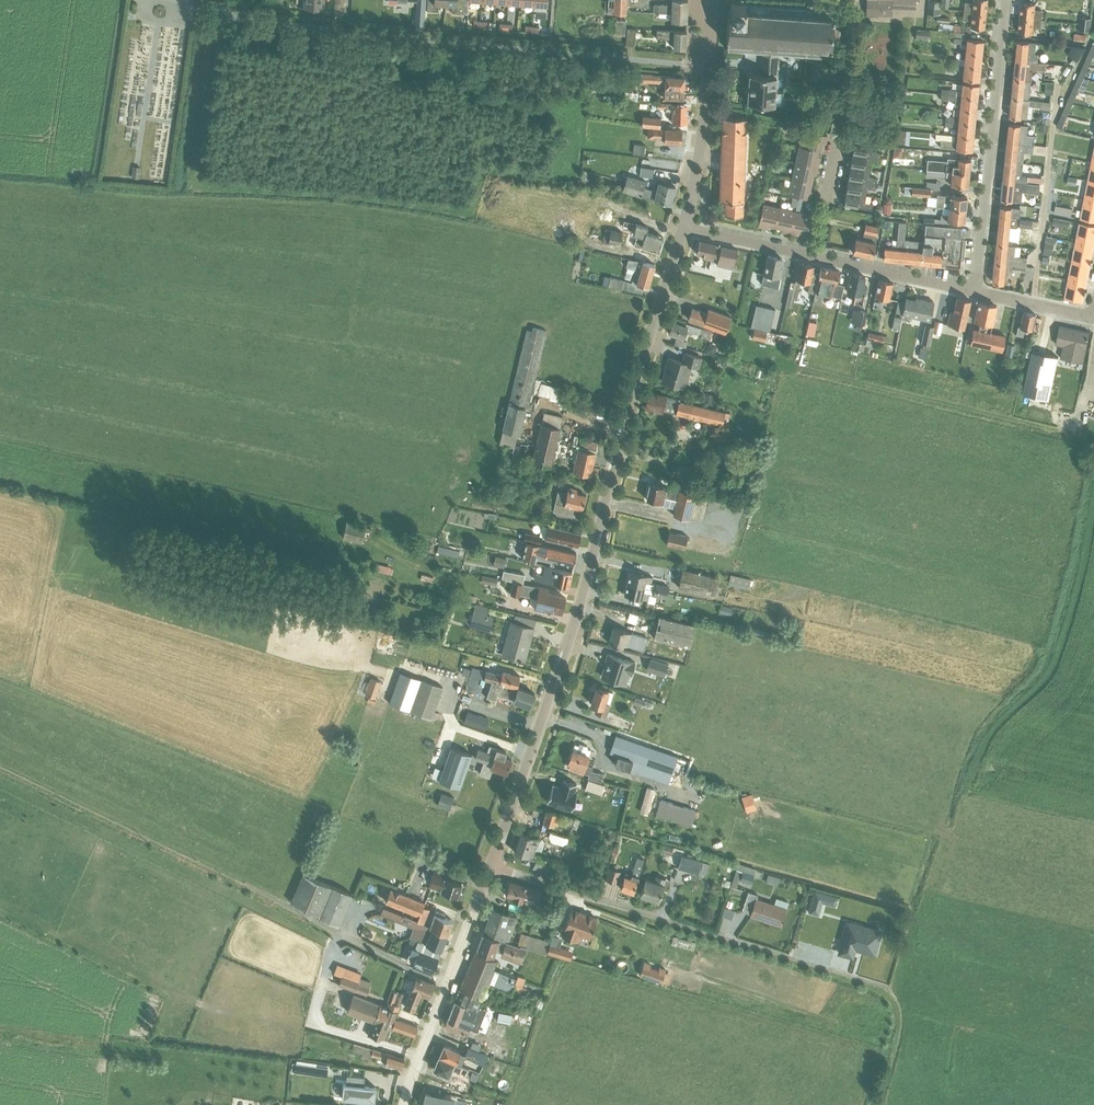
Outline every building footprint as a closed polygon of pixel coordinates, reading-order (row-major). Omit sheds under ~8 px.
[(303,8),(323,10),(324,0),(304,0),(303,8)] [(445,0),(427,0),(426,11),(438,11),(439,4),(445,5),(445,0)] [(445,5),(452,5),(451,12),(464,13),(465,0),(445,0),(445,5)] [(533,10),(546,11),(547,0),(534,0),(533,5),(534,5),(533,10)] [(608,13),(626,14),(627,0),(608,0),(608,13)] [(672,5),(654,4),(653,12),(671,13),(671,21),(686,22),(687,0),(672,0),(672,5)] [(866,14),(892,15),(892,7),(915,8),(916,0),(919,0),(866,0),(866,14)] [(959,10),(963,11),(985,13),(987,0),(960,0),(959,10)] [(762,52),(761,58),(777,59),(778,53),(815,56),(814,66),(812,65),(811,78),(839,81),(840,68),(829,67),(829,57),(830,57),(830,49),(831,49),(831,43),(834,43),(836,42),(838,41),(839,40),(840,38),(841,35),(841,31),(840,29),(839,28),(837,27),(835,25),(833,25),(833,19),(833,12),(813,10),(813,4),(807,4),(807,9),(745,4),(745,3),(731,2),(730,10),(728,10),(726,41),(727,42),(727,49),(762,52)] [(1022,2),(1020,17),(1042,19),(1043,10),(1034,9),(1035,3),(1022,2)] [(424,9),(417,9),(416,22),(423,22),(424,9)] [(539,11),(538,16),(548,19),(550,14),(539,11)] [(985,13),(963,11),(962,20),(971,21),(970,27),(984,28),(985,13)] [(1042,19),(1020,17),(1019,32),(1032,33),(1033,27),(1041,28),(1042,19)] [(615,20),(614,34),(625,35),(626,20),(615,20)] [(938,25),(938,30),(961,32),(961,25),(943,23),(942,25),(938,25)] [(635,46),(636,29),(627,28),(626,45),(635,46)] [(685,48),(686,31),(657,29),(656,38),(673,39),(673,48),(685,48)] [(916,30),(915,40),(929,41),(930,31),(916,30)] [(966,38),(965,52),(981,54),(983,40),(966,38)] [(1017,41),(1015,60),(1027,61),(1034,62),(1038,62),(1038,54),(1035,54),(1036,43),(1029,42),(1017,41)] [(1073,46),(1067,54),(1073,58),(1078,61),(1086,48),(1073,46)] [(957,64),(964,65),(980,66),(981,54),(965,52),(964,59),(958,58),(957,64)] [(1090,64),(1093,56),(1088,53),(1085,62),(1090,64)] [(777,59),(761,58),(760,75),(750,74),(747,103),(773,105),(777,59)] [(165,132),(175,134),(184,61),(176,60),(176,66),(162,65),(158,96),(157,96),(155,119),(167,120),(165,132)] [(1015,60),(1014,79),(1025,80),(1026,80),(1031,81),(1032,70),(1033,70),(1034,63),(1034,62),(1027,61),(1015,60)] [(1034,63),(1033,70),(1045,71),(1046,64),(1034,63)] [(980,66),(964,65),(962,78),(979,80),(980,66)] [(1083,80),(1088,69),(1083,66),(1078,78),(1083,80)] [(683,98),(684,76),(653,75),(653,74),(621,73),(621,80),(665,82),(664,97),(683,98)] [(1079,88),(1083,80),(1078,78),(1074,86),(1079,88)] [(1012,98),(1029,100),(1031,81),(1026,80),(1025,80),(1014,79),(1012,98)] [(1047,81),(1045,93),(1054,94),(1055,84),(1055,82),(1047,81)] [(961,96),(977,98),(978,84),(962,82),(961,95),(961,96)] [(1077,94),(1072,91),(1067,102),(1072,104),(1077,94)] [(638,93),(625,92),(624,100),(637,101),(638,93)] [(947,94),(947,99),(954,100),(953,103),(958,104),(958,103),(960,103),(959,109),(975,111),(977,98),(961,96),(961,95),(954,95),(947,94)] [(1012,98),(1010,117),(1027,119),(1029,106),(1033,106),(1041,107),(1040,108),(1050,109),(1050,103),(1049,102),(1029,100),(1012,98)] [(1068,114),(1072,104),(1067,102),(1063,111),(1068,114)] [(687,122),(687,104),(657,103),(657,108),(666,109),(665,112),(672,112),(672,122),(687,122)] [(959,109),(958,122),(974,124),(975,111),(959,109)] [(661,117),(643,115),(642,125),(660,127),(661,117)] [(723,116),(720,200),(726,200),(725,215),(741,215),(745,117),(723,116)] [(1066,118),(1061,116),(1057,126),(1062,128),(1066,118)] [(974,124),(958,122),(957,135),(973,137),(974,124)] [(1009,123),(1007,143),(1019,144),(1033,145),(1034,135),(1027,134),(1028,125),(1021,124),(1009,123)] [(681,144),(681,143),(682,130),(664,129),(664,128),(648,127),(647,137),(664,138),(663,143),(681,144)] [(805,131),(801,147),(821,151),(824,139),(826,139),(827,135),(805,131)] [(956,142),(953,141),(954,136),(935,134),(934,139),(940,140),(939,147),(971,150),(973,137),(957,135),(956,142)] [(852,154),(880,158),(881,153),(873,152),(874,144),(854,141),(852,154)] [(645,145),(634,143),(633,154),(644,155),(645,145)] [(1007,143),(1005,161),(1017,163),(1023,163),(1024,152),(1033,153),(1033,145),(1019,144),(1007,143)] [(799,146),(795,162),(817,167),(818,162),(816,162),(818,151),(821,151),(801,147),(799,146)] [(945,152),(931,151),(930,159),(944,160),(945,152)] [(880,158),(852,154),(850,167),(870,170),(871,163),(879,164),(880,158)] [(927,159),(926,169),(933,170),(946,171),(951,171),(969,173),(970,159),(958,158),(947,157),(947,160),(944,160),(930,159),(927,159)] [(1023,163),(1017,163),(1005,161),(1003,180),(1015,181),(1040,184),(1041,184),(1041,178),(1022,176),(1023,163)] [(795,162),(792,178),(811,182),(814,171),(816,172),(817,167),(795,162)] [(654,169),(641,167),(639,175),(653,177),(654,169)] [(870,170),(850,167),(848,179),(876,184),(877,179),(869,177),(870,170)] [(926,169),(925,175),(946,177),(951,178),(950,184),(968,186),(969,173),(951,171),(946,171),(933,170),(926,169)] [(660,179),(657,192),(644,188),(645,181),(627,176),(623,190),(655,199),(655,200),(671,204),(675,186),(666,184),(667,182),(660,179)] [(1069,176),(1067,183),(1077,185),(1078,178),(1069,176)] [(811,182),(792,178),(788,195),(810,199),(811,195),(809,194),(811,182)] [(848,179),(846,192),(866,195),(867,189),(875,190),(876,184),(848,179)] [(1015,181),(1003,180),(1001,200),(1021,202),(1022,191),(1039,192),(1040,184),(1015,181)] [(1084,199),(1093,201),(1093,181),(1088,180),(1084,199)] [(930,188),(926,188),(903,186),(903,194),(929,196),(930,188)] [(866,195),(846,192),(844,205),(872,210),(873,204),(865,203),(866,195)] [(948,208),(965,209),(967,197),(937,194),(936,206),(948,207),(948,208)] [(1081,211),(1083,199),(1074,198),(1073,210),(1081,211)] [(1084,199),(1081,218),(1093,221),(1093,201),(1084,199)] [(775,227),(779,208),(763,204),(758,226),(762,227),(763,224),(775,227)] [(1056,205),(1055,213),(1071,216),(1073,208),(1056,205)] [(1001,206),(999,225),(1017,227),(1018,217),(1019,217),(1020,208),(1001,206)] [(795,211),(779,208),(775,227),(786,229),(785,232),(790,233),(795,211)] [(965,209),(948,208),(948,214),(941,213),(940,219),(964,221),(965,209)] [(795,211),(790,233),(795,234),(795,232),(807,234),(811,214),(795,211)] [(1070,221),(1054,217),(1052,224),(1069,227),(1070,221)] [(1021,219),(1020,227),(1032,228),(1033,220),(1021,219)] [(878,246),(876,255),(883,256),(883,259),(902,261),(904,240),(906,223),(900,222),(898,239),(897,239),(896,248),(884,247),(878,246)] [(1076,241),(1093,245),(1093,242),(1093,225),(1080,222),(1076,241)] [(866,239),(855,237),(852,252),(872,256),(878,226),(865,224),(863,233),(867,234),(866,239)] [(933,224),(925,224),(923,242),(921,263),(959,267),(962,237),(960,237),(961,227),(933,224)] [(999,225),(997,244),(1008,245),(1015,246),(1015,245),(1019,246),(1021,227),(1017,227),(999,225)] [(651,235),(652,229),(640,226),(634,249),(662,256),(666,239),(651,235)] [(636,243),(637,228),(623,227),(623,232),(606,231),(604,246),(627,248),(627,242),(636,243)] [(600,244),(602,236),(595,235),(593,242),(600,244)] [(698,240),(696,253),(704,254),(703,257),(712,259),(713,257),(718,258),(717,265),(733,269),(737,249),(721,246),(716,245),(716,244),(716,243),(699,240),(698,240)] [(923,242),(904,240),(902,261),(921,263),(923,242)] [(1046,241),(1044,253),(1045,253),(1044,254),(1051,255),(1051,254),(1053,254),(1055,243),(1046,241)] [(1076,241),(1072,260),(1090,263),(1093,245),(1076,241)] [(1008,245),(997,244),(995,263),(1026,266),(1027,257),(1014,256),(1015,246),(1008,245)] [(576,249),(575,258),(582,259),(584,250),(576,249)] [(649,254),(635,250),(634,253),(636,254),(635,258),(646,261),(649,254)] [(763,274),(761,284),(779,288),(783,267),(780,266),(782,258),(768,255),(767,255),(763,274)] [(1043,256),(1042,263),(1049,264),(1050,257),(1043,256)] [(648,287),(654,265),(643,261),(628,259),(626,266),(635,269),(631,282),(648,287)] [(1072,260),(1069,278),(1086,282),(1090,263),(1072,260)] [(790,280),(784,306),(791,307),(793,298),(796,299),(800,283),(801,283),(802,281),(809,282),(807,292),(815,293),(819,274),(812,272),(814,265),(799,262),(795,279),(795,281),(790,280)] [(1026,266),(995,263),(993,282),(1008,283),(1009,274),(1012,275),(1012,271),(1025,272),(1024,278),(1033,279),(1034,267),(1026,266)] [(815,293),(813,303),(820,304),(823,294),(832,296),(835,283),(836,283),(839,271),(839,270),(821,267),(820,267),(819,274),(815,293)] [(863,284),(865,276),(851,273),(846,292),(855,294),(853,302),(862,304),(867,285),(863,284)] [(1042,275),(1040,288),(1049,289),(1051,276),(1042,275)] [(623,280),(610,277),(607,286),(621,289),(623,280)] [(1086,282),(1069,278),(1065,298),(1082,301),(1086,282)] [(878,308),(881,298),(889,300),(892,282),(878,279),(872,306),(878,308)] [(839,307),(842,296),(835,294),(832,305),(839,307)] [(905,303),(902,315),(929,321),(933,301),(920,298),(919,300),(906,297),(905,303)] [(964,328),(970,300),(956,297),(953,313),(949,312),(947,324),(964,328)] [(893,327),(892,330),(897,331),(898,328),(899,329),(902,315),(905,303),(899,301),(893,327)] [(990,333),(996,305),(979,302),(975,321),(980,322),(979,330),(973,329),(970,343),(1002,350),(1005,336),(990,333)] [(756,305),(751,327),(769,331),(775,309),(756,305)] [(938,307),(935,320),(941,321),(944,308),(938,307)] [(693,308),(689,319),(702,324),(702,325),(725,333),(731,317),(708,309),(706,313),(693,308)] [(859,310),(856,323),(857,323),(862,324),(864,324),(867,312),(859,310)] [(1035,314),(1023,312),(1020,326),(1018,326),(1016,334),(1023,336),(1024,328),(1032,330),(1035,314)] [(679,323),(672,321),(668,332),(684,337),(686,331),(691,333),(692,331),(698,333),(700,327),(680,320),(679,323)] [(817,322),(809,320),(806,334),(813,335),(814,335),(817,322)] [(934,327),(933,332),(940,334),(943,322),(935,321),(934,327)] [(925,325),(921,342),(930,344),(933,332),(934,327),(925,325)] [(1059,325),(1056,343),(1063,345),(1061,357),(1062,357),(1066,358),(1083,362),(1090,332),(1059,325)] [(526,408),(528,408),(547,330),(533,327),(532,331),(527,330),(503,430),(520,434),(526,408)] [(711,330),(703,328),(701,336),(709,338),(711,330)] [(754,329),(752,337),(765,341),(767,332),(754,329)] [(881,335),(868,333),(866,346),(877,348),(879,341),(880,341),(881,335)] [(687,341),(676,338),(674,343),(685,347),(687,341)] [(963,351),(966,340),(959,339),(957,349),(963,351)] [(1008,343),(1006,354),(1012,356),(1014,345),(1008,343)] [(920,347),(918,357),(925,359),(927,349),(920,347)] [(1033,350),(1023,394),(1049,400),(1059,356),(1033,350)] [(666,367),(662,382),(684,388),(690,365),(698,367),(700,357),(684,352),(682,362),(668,358),(665,367),(666,367)] [(968,366),(971,353),(963,352),(960,364),(968,366)] [(681,398),(666,394),(649,390),(645,404),(661,408),(666,409),(678,412),(681,413),(700,417),(723,423),(726,411),(680,400),(681,398)] [(706,393),(704,401),(712,403),(713,395),(706,393)] [(545,412),(533,462),(551,466),(563,416),(545,412)] [(582,438),(574,471),(591,475),(599,442),(582,438)] [(514,446),(511,460),(516,462),(520,447),(514,446)] [(689,518),(695,493),(680,489),(679,491),(667,488),(667,486),(650,482),(646,499),(663,503),(662,505),(675,508),(674,515),(689,518)] [(573,515),(574,507),(583,509),(586,494),(577,492),(578,489),(569,487),(568,492),(558,490),(554,511),(573,515)] [(544,495),(529,492),(527,501),(532,502),(530,513),(540,515),(544,495)] [(710,501),(706,519),(736,525),(740,507),(710,501)] [(347,522),(344,533),(343,536),(362,541),(365,526),(347,522)] [(578,545),(580,533),(548,525),(545,538),(578,545)] [(670,531),(669,533),(666,544),(684,548),(688,535),(670,531)] [(523,540),(526,541),(540,544),(542,536),(525,532),(523,540)] [(466,540),(464,548),(473,550),(474,542),(466,540)] [(526,541),(524,551),(522,560),(534,563),(536,557),(551,561),(551,564),(556,565),(557,560),(574,564),(577,553),(540,544),(526,541)] [(438,546),(437,552),(463,557),(464,552),(438,546)] [(495,556),(493,566),(503,568),(505,558),(495,556)] [(374,564),(373,570),(381,572),(387,573),(388,567),(383,566),(374,564)] [(536,572),(534,579),(569,587),(572,572),(545,566),(543,574),(536,572)] [(678,588),(706,594),(706,593),(717,595),(720,579),(710,576),(710,574),(683,568),(678,588)] [(503,569),(501,578),(506,579),(511,580),(523,583),(525,574),(503,569)] [(629,570),(626,582),(644,586),(654,588),(655,584),(651,583),(652,577),(647,575),(629,570)] [(731,573),(728,583),(749,588),(751,578),(731,573)] [(421,574),(420,579),(431,583),(433,577),(421,574)] [(547,592),(548,588),(537,586),(520,582),(513,581),(510,594),(519,596),(520,594),(535,597),(533,607),(543,609),(544,607),(561,611),(562,609),(563,610),(565,604),(563,603),(564,596),(547,592)] [(644,586),(626,582),(624,594),(641,598),(647,599),(648,594),(653,595),(654,588),(644,586)] [(654,588),(667,591),(668,585),(656,582),(655,584),(654,588)] [(667,591),(654,588),(653,595),(665,598),(667,591)] [(721,604),(719,612),(730,615),(732,607),(721,604)] [(483,628),(487,615),(474,611),(470,624),(483,628)] [(695,625),(659,616),(654,637),(690,646),(695,625)] [(534,627),(512,621),(503,653),(525,659),(534,627)] [(613,627),(608,642),(623,647),(623,644),(633,647),(644,651),(648,638),(631,632),(613,627)] [(632,673),(635,661),(607,653),(604,662),(607,662),(603,677),(623,683),(626,672),(632,673)] [(650,658),(646,670),(663,675),(667,664),(650,658)] [(463,667),(462,673),(484,679),(486,671),(472,667),(471,669),(463,667)] [(501,683),(517,687),(520,675),(502,670),(501,674),(486,670),(486,671),(484,679),(492,681),(501,683)] [(421,680),(400,672),(389,703),(431,718),(432,718),(435,719),(437,713),(434,712),(443,687),(422,679),(421,680)] [(371,678),(365,694),(375,698),(381,681),(371,678)] [(517,687),(501,683),(492,681),(487,697),(496,701),(498,694),(516,701),(515,702),(521,704),(521,703),(531,706),(534,693),(517,687)] [(605,715),(613,692),(596,686),(593,695),(592,694),(590,700),(591,701),(591,703),(597,705),(595,712),(605,715)] [(634,696),(632,703),(641,706),(643,699),(634,696)] [(645,701),(643,706),(650,709),(652,703),(645,701)] [(478,715),(474,724),(485,728),(488,718),(478,715)] [(614,720),(612,728),(628,732),(630,724),(614,720)] [(669,782),(678,756),(627,738),(629,734),(618,730),(616,735),(615,734),(609,751),(618,754),(615,764),(630,769),(631,764),(640,767),(638,772),(669,782)] [(588,777),(601,781),(603,774),(591,769),(592,766),(585,764),(590,750),(587,748),(587,746),(579,743),(578,746),(574,744),(569,761),(571,762),(569,767),(589,773),(588,777)] [(478,749),(475,757),(484,760),(479,773),(490,777),(493,767),(506,772),(511,758),(505,756),(506,752),(497,748),(488,745),(486,752),(478,749)] [(451,747),(439,780),(460,788),(472,754),(451,747)] [(588,779),(585,789),(601,794),(604,784),(588,779)] [(552,784),(547,801),(571,810),(577,792),(574,791),(576,784),(562,780),(560,787),(552,784)] [(450,809),(454,797),(442,793),(438,805),(450,809)] [(757,809),(752,794),(742,798),(747,813),(757,809)] [(692,825),(696,810),(661,799),(656,815),(692,825)] [(562,815),(547,810),(543,823),(554,826),(555,823),(559,825),(562,815)] [(532,866),(549,872),(553,858),(534,851),(539,838),(521,832),(514,851),(535,858),(532,866)] [(663,845),(661,853),(671,855),(673,847),(663,845)] [(698,872),(701,860),(681,855),(678,867),(698,872)] [(638,876),(644,859),(637,857),(633,868),(634,868),(632,874),(625,872),(620,888),(633,892),(638,876)] [(740,881),(752,885),(756,870),(738,865),(737,871),(743,873),(740,881)] [(617,883),(621,870),(609,866),(605,879),(617,883)] [(435,869),(429,885),(432,886),(458,896),(462,883),(445,877),(447,873),(435,869)] [(304,873),(291,901),(319,913),(318,916),(339,925),(351,894),(304,873)] [(640,894),(658,900),(665,879),(656,876),(655,881),(645,878),(640,894)] [(723,879),(721,886),(729,888),(731,882),(723,879)] [(510,881),(506,894),(513,896),(513,899),(521,901),(523,902),(524,895),(537,899),(539,889),(534,888),(514,882),(510,881)] [(419,915),(424,905),(425,902),(391,888),(386,901),(419,915)] [(814,890),(808,911),(818,914),(822,902),(824,893),(814,890)] [(776,896),(774,904),(756,898),(758,894),(748,891),(742,909),(751,912),(750,915),(780,925),(788,900),(776,896)] [(417,920),(424,923),(430,908),(424,905),(419,915),(417,920)] [(424,923),(417,920),(416,919),(384,906),(381,913),(400,921),(415,927),(421,929),(420,933),(422,934),(419,940),(432,945),(442,949),(446,940),(446,939),(448,934),(430,926),(424,923)] [(483,932),(509,942),(518,917),(515,915),(492,907),(489,917),(483,932)] [(566,924),(562,935),(579,941),(581,935),(590,939),(596,922),(597,919),(585,914),(571,909),(566,924)] [(430,926),(448,934),(450,929),(453,920),(445,917),(446,914),(436,911),(430,926)] [(415,927),(400,921),(400,922),(414,928),(410,936),(412,937),(418,940),(419,940),(422,934),(420,933),(421,929),(415,927)] [(847,921),(837,954),(853,958),(855,950),(875,956),(883,931),(847,921)] [(509,942),(483,932),(477,949),(494,955),(496,949),(501,950),(503,951),(501,956),(520,963),(526,946),(520,944),(519,946),(517,945),(509,942)] [(520,944),(526,946),(547,953),(551,941),(522,933),(517,945),(519,946),(520,944)] [(551,941),(547,953),(571,960),(573,950),(560,946),(563,937),(553,935),(551,941)] [(432,945),(419,940),(418,940),(416,945),(415,948),(414,947),(408,958),(407,960),(433,973),(436,964),(437,962),(439,957),(442,949),(432,945)] [(455,1000),(477,1009),(478,1005),(479,1005),(482,997),(488,982),(494,968),(497,960),(476,951),(464,978),(455,1000)] [(854,968),(856,961),(838,956),(836,963),(854,968)] [(644,961),(640,974),(661,981),(666,968),(659,966),(658,969),(650,966),(651,963),(644,961)] [(358,984),(369,988),(372,981),(360,977),(362,972),(337,964),(334,972),(342,976),(359,982),(358,984)] [(494,968),(488,982),(492,984),(525,998),(528,989),(522,986),(526,978),(518,974),(517,978),(494,968)] [(359,982),(342,976),(339,984),(367,994),(369,988),(358,984),(359,982)] [(417,977),(405,1006),(413,1009),(414,1010),(421,993),(430,996),(435,984),(429,982),(417,977)] [(488,982),(482,997),(487,999),(492,984),(488,982)] [(394,1003),(397,991),(392,989),(388,1001),(389,1001),(387,1006),(354,994),(347,1011),(372,1021),(368,1035),(379,1039),(380,1036),(387,1039),(391,1026),(395,1017),(400,1005),(394,1003)] [(394,1003),(400,1005),(404,994),(397,991),(394,1003)] [(536,994),(530,1010),(539,1014),(546,998),(536,994)] [(477,1009),(455,1000),(445,1025),(456,1029),(459,1023),(467,1027),(472,1014),(474,1015),(475,1012),(477,1013),(473,1022),(491,1029),(497,1015),(479,1008),(479,1009),(477,1009)] [(499,1012),(497,1020),(510,1023),(512,1014),(499,1012)] [(395,1017),(391,1026),(415,1035),(418,1026),(395,1017)] [(466,1052),(465,1055),(484,1063),(487,1056),(488,1055),(478,1051),(481,1044),(472,1039),(468,1047),(466,1052)] [(354,1043),(352,1049),(363,1053),(362,1056),(370,1059),(371,1055),(387,1058),(385,1063),(387,1063),(386,1065),(392,1067),(393,1065),(402,1068),(405,1058),(354,1043)] [(451,1060),(460,1064),(465,1055),(466,1052),(462,1050),(460,1051),(445,1044),(440,1055),(451,1060)] [(451,1060),(440,1055),(434,1068),(437,1070),(450,1076),(452,1070),(468,1077),(470,1073),(468,1072),(469,1069),(468,1068),(460,1064),(451,1060)] [(292,1061),(291,1069),(327,1075),(328,1067),(292,1061)] [(473,1070),(469,1078),(476,1081),(480,1073),(473,1070)] [(344,1083),(342,1097),(375,1101),(376,1087),(364,1085),(365,1076),(347,1074),(346,1083),(344,1083)]
